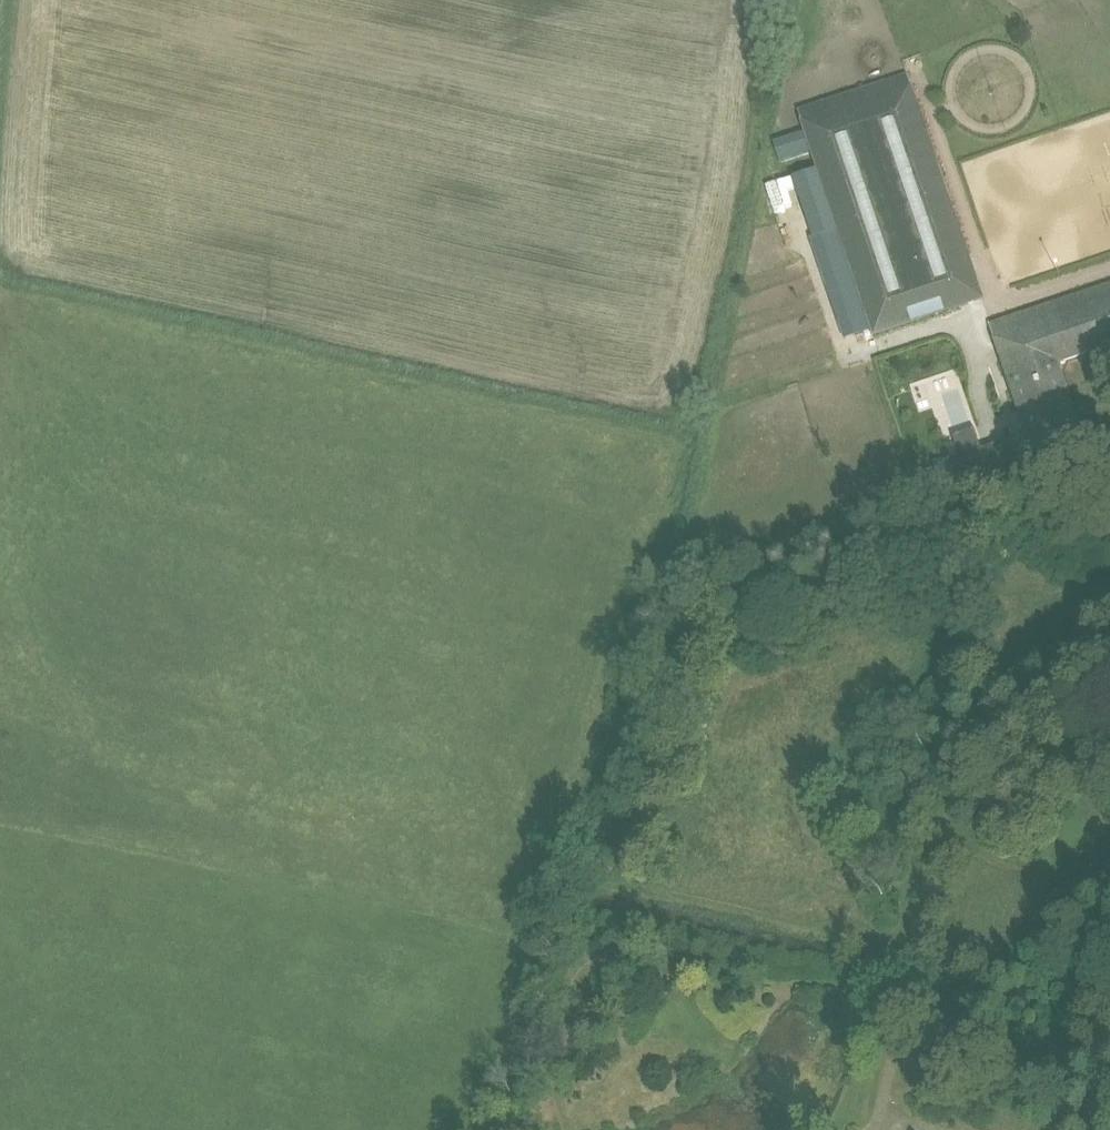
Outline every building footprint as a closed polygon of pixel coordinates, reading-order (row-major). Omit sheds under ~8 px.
[(906,74),(800,111),(874,336),(983,298),(906,74)] [(1009,378),(1109,345),(1109,284),(990,324),(1009,378)] [(1056,363),(1009,378),(1030,443),(1077,427),(1056,363)] [(938,467),(948,497),(1016,475),(1006,444),(983,452),(984,455),(962,462),(961,459),(938,467)]
